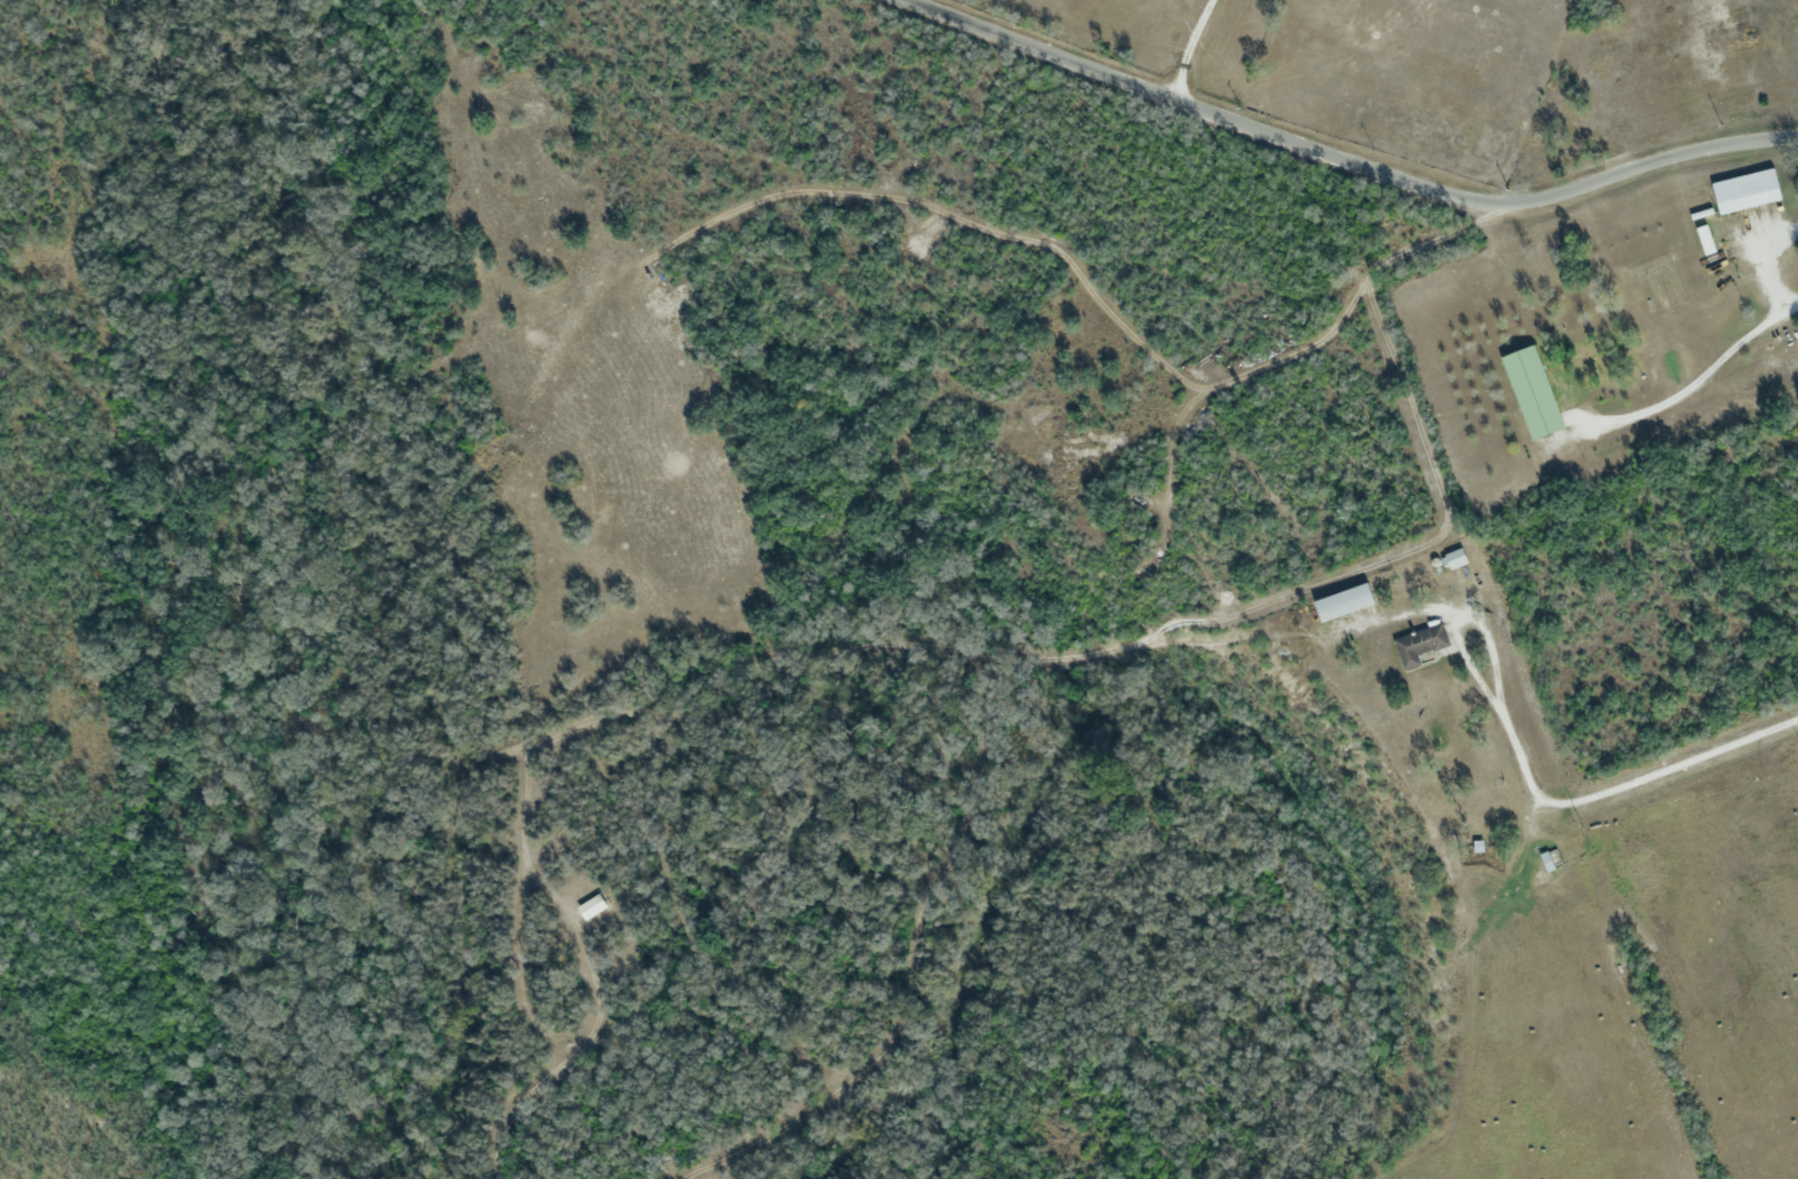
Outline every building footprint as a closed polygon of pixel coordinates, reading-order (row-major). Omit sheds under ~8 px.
[(1718,213),(1781,200),(1774,168),(1711,181),(1718,213)] [(1564,428),(1534,344),(1501,356),(1531,440),(1564,428)] [(1467,562),(1461,548),(1442,556),(1448,571),(1467,562)] [(1314,600),(1322,622),(1375,604),(1368,582),(1314,600)] [(1402,670),(1422,665),(1418,654),(1449,646),(1443,624),(1393,637),(1402,670)] [(1546,872),(1564,865),(1557,847),(1540,853),(1546,872)]
